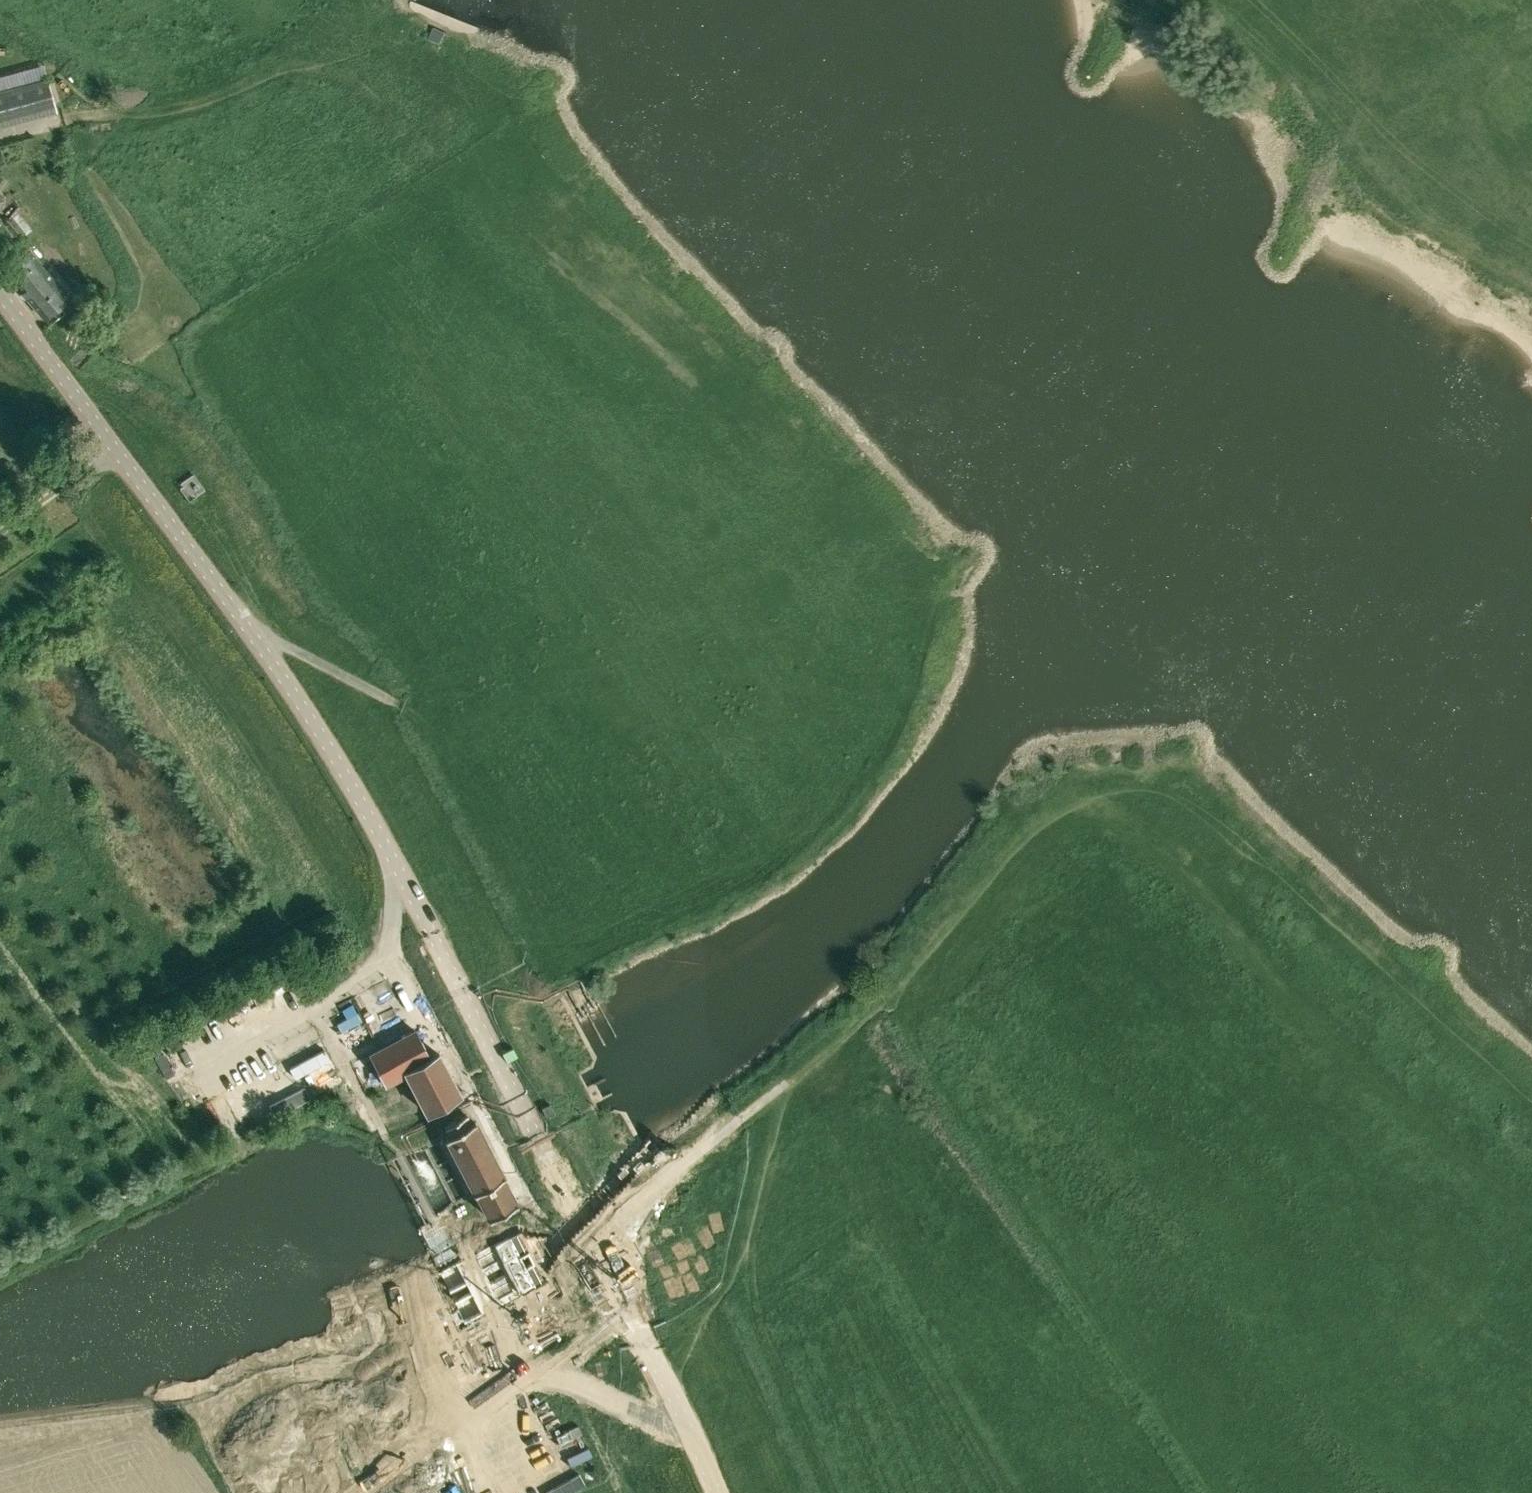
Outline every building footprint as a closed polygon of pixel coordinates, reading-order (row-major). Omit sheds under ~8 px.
[(18,123),(8,88),(0,91),(0,128),(18,123)] [(7,220),(21,238),(36,227),(19,205),(7,220)] [(31,250),(25,243),(15,251),(21,258),(5,271),(43,318),(69,297),(31,250)] [(193,476),(180,486),(182,489),(179,491),(188,504),(204,492),(193,476)] [(406,1071),(432,1058),(416,1030),(369,1055),(384,1085),(407,1074),(406,1071)] [(406,1071),(407,1074),(427,1113),(439,1107),(441,1110),(450,1106),(448,1102),(460,1097),(439,1055),(432,1058),(406,1071)] [(183,1097),(198,1087),(185,1069),(170,1079),(183,1097)] [(286,1096),(271,1104),(278,1117),(293,1109),(286,1096)] [(542,1109),(546,1118),(554,1113),(550,1104),(542,1109)] [(445,1128),(449,1136),(446,1137),(476,1193),(477,1193),(490,1218),(516,1204),(504,1180),(475,1123),(472,1124),(468,1116),(445,1128)] [(512,1227),(492,1238),(518,1284),(538,1274),(512,1227)]
